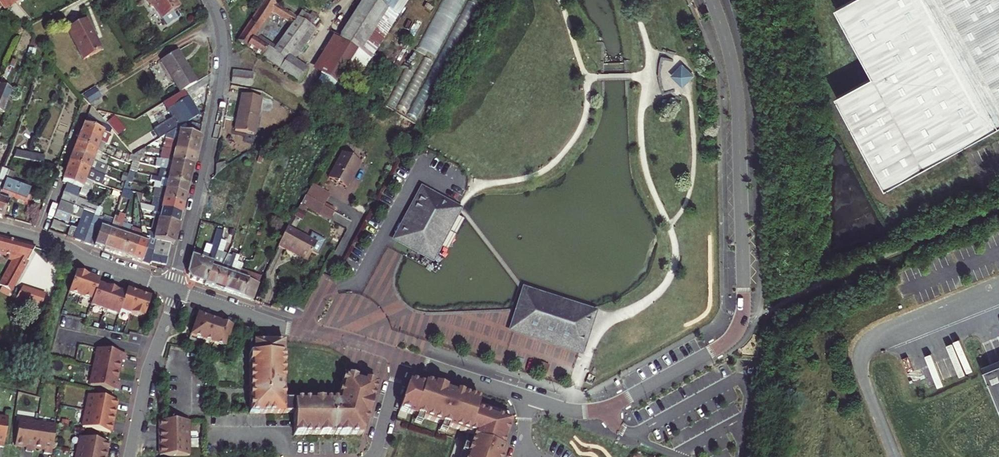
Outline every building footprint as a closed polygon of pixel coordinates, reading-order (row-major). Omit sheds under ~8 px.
[(162,19),(180,7),(175,0),(147,0),(147,1),(150,6),(153,6),(162,19)] [(311,26),(315,19),(302,12),(297,18),(269,0),(264,0),(237,42),(246,47),(253,38),(271,11),(292,24),(273,51),(260,42),(254,52),(298,81),(306,69),(289,57),(290,55),(311,26)] [(345,26),(336,21),(331,30),(361,49),(345,74),(354,80),(405,0),(362,0),(345,26)] [(464,0),(441,0),(415,52),(433,61),(464,0)] [(837,10),(875,78),(838,99),(888,190),(998,128),(998,0),(856,0),(837,10)] [(67,29),(83,60),(102,50),(85,19),(67,29)] [(290,55),(295,59),(316,30),(311,26),(290,55)] [(332,37),(312,69),(321,75),(335,85),(343,73),(345,74),(361,49),(331,30),(328,34),(332,37)] [(246,47),(254,52),(260,42),(253,38),(246,47)] [(18,48),(9,67),(14,69),(23,51),(18,48)] [(161,61),(180,93),(196,83),(177,52),(161,61)] [(682,64),(670,76),(682,87),(693,75),(682,64)] [(4,86),(11,70),(6,68),(0,82),(0,84),(4,86)] [(232,71),(231,83),(252,85),(253,73),(232,71)] [(314,86),(328,95),(335,85),(321,75),(314,86)] [(4,113),(13,90),(4,86),(0,84),(0,111),(4,113)] [(96,88),(83,94),(88,103),(100,98),(96,88)] [(170,133),(174,131),(183,124),(198,116),(187,98),(189,97),(185,91),(175,97),(178,103),(170,109),(177,121),(166,128),(170,133)] [(241,95),(234,131),(254,135),(261,98),(241,95)] [(288,111),(295,118),(311,108),(301,98),(288,111)] [(111,131),(94,110),(91,107),(87,118),(106,127),(111,132),(111,131)] [(283,119),(286,124),(292,120),(287,111),(282,115),(284,118),(283,119)] [(78,130),(77,134),(106,145),(111,132),(106,127),(87,118),(84,125),(81,132),(78,130)] [(197,146),(199,136),(202,126),(192,124),(186,128),(184,133),(174,131),(170,133),(165,136),(165,139),(197,146)] [(174,131),(184,133),(186,128),(183,124),(174,131)] [(153,143),(165,136),(170,133),(166,128),(150,138),(153,143)] [(79,138),(76,144),(102,154),(109,156),(112,147),(106,145),(77,134),(75,136),(79,138)] [(164,144),(163,149),(195,156),(197,146),(165,139),(165,144),(164,144)] [(76,144),(73,153),(98,163),(102,154),(76,144)] [(141,157),(144,157),(145,148),(134,155),(135,155),(141,157)] [(160,160),(192,166),(195,156),(163,149),(160,160)] [(16,151),(14,158),(38,164),(39,156),(32,155),(32,154),(16,151)] [(129,153),(124,151),(120,161),(124,162),(129,153)] [(69,163),(104,176),(108,167),(98,163),(73,153),(69,163)] [(134,155),(133,155),(132,155),(129,153),(124,162),(131,165),(133,162),(135,155),(134,155)] [(329,179),(346,188),(360,162),(343,153),(329,179)] [(170,170),(170,171),(190,175),(192,166),(160,160),(159,164),(156,163),(155,167),(161,168),(165,169),(165,168),(170,170)] [(129,172),(136,173),(139,163),(133,162),(131,165),(129,172)] [(227,166),(224,162),(215,165),(215,176),(227,166)] [(66,172),(93,183),(101,185),(104,176),(69,163),(66,172)] [(9,171),(9,170),(1,168),(0,170),(0,195),(9,171)] [(161,168),(158,179),(187,185),(190,175),(170,171),(170,170),(165,168),(165,169),(161,168)] [(30,190),(11,183),(14,173),(9,171),(0,195),(0,218),(3,219),(11,197),(26,202),(30,190)] [(63,193),(78,198),(79,194),(87,197),(93,183),(66,172),(62,182),(67,183),(63,193)] [(129,183),(132,184),(132,182),(134,176),(137,176),(137,174),(136,173),(129,172),(125,182),(129,183)] [(104,176),(101,185),(106,187),(109,178),(104,176)] [(151,177),(150,181),(154,182),(160,184),(158,189),(160,189),(160,187),(165,189),(165,190),(185,195),(187,185),(158,179),(151,177)] [(211,179),(208,192),(214,194),(218,181),(211,179)] [(214,194),(220,195),(224,182),(218,181),(214,194)] [(220,195),(227,197),(230,184),(224,182),(220,195)] [(312,185),(305,196),(324,206),(329,195),(312,185)] [(153,197),(154,198),(183,205),(185,195),(165,190),(165,189),(160,187),(160,189),(158,189),(155,188),(153,197)] [(95,215),(99,209),(86,204),(87,201),(78,198),(63,193),(60,202),(83,211),(95,215)] [(396,240),(429,257),(453,211),(420,194),(396,240)] [(306,207),(319,214),(323,207),(305,197),(300,204),(306,207)] [(154,198),(153,205),(154,205),(154,208),(154,210),(161,211),(161,210),(180,214),(183,205),(154,198)] [(56,211),(70,217),(80,220),(83,211),(60,202),(56,211)] [(154,208),(152,208),(140,205),(139,204),(141,209),(153,213),(152,218),(178,224),(180,214),(161,210),(161,211),(154,210),(154,208)] [(300,204),(296,211),(302,214),(306,207),(300,204)] [(87,244),(97,219),(101,208),(100,208),(99,209),(95,215),(92,220),(83,243),(87,244)] [(200,222),(206,224),(210,210),(203,209),(200,222)] [(210,210),(206,224),(213,225),(216,212),(210,210)] [(56,211),(54,217),(68,223),(70,217),(56,211)] [(76,229),(72,239),(83,243),(92,220),(95,215),(83,211),(80,220),(76,229)] [(216,212),(213,225),(219,227),(223,214),(216,212)] [(34,213),(29,224),(34,226),(39,214),(34,213)] [(112,223),(103,250),(113,253),(124,220),(125,217),(120,215),(118,219),(117,218),(116,224),(112,223)] [(70,217),(68,223),(73,225),(72,228),(76,229),(80,220),(70,217)] [(151,228),(176,234),(178,224),(152,218),(152,219),(153,219),(151,228)] [(287,227),(293,230),(298,222),(292,219),(287,227)] [(53,220),(50,227),(63,232),(65,225),(53,220)] [(99,230),(94,246),(103,250),(112,223),(103,220),(99,230)] [(124,220),(113,253),(122,256),(132,228),(126,226),(127,221),(124,220)] [(67,237),(72,239),(76,229),(72,228),(70,227),(67,237)] [(278,245),(307,261),(317,243),(293,230),(287,227),(278,245)] [(132,228),(122,256),(132,260),(139,237),(142,238),(141,235),(141,231),(132,228)] [(146,249),(154,251),(155,247),(169,251),(171,243),(173,244),(176,234),(151,228),(151,229),(156,231),(155,234),(147,232),(149,238),(146,249)] [(91,245),(94,246),(99,230),(96,229),(91,245)] [(190,280),(205,285),(217,251),(217,250),(223,232),(216,230),(212,247),(206,262),(200,260),(191,256),(187,274),(190,280)] [(141,263),(146,249),(149,238),(141,235),(142,238),(139,237),(132,260),(141,263)] [(10,292),(35,248),(0,238),(0,254),(9,256),(8,259),(12,260),(0,282),(0,286),(1,287),(10,292)] [(212,247),(206,244),(200,260),(206,262),(212,247)] [(153,255),(167,258),(169,251),(155,247),(153,255)] [(141,263),(149,265),(152,254),(154,251),(146,249),(141,263)] [(205,285),(214,288),(226,255),(217,251),(205,285)] [(231,257),(226,255),(214,288),(223,291),(233,262),(236,256),(232,254),(231,257)] [(151,262),(166,265),(167,258),(153,255),(151,262)] [(233,294),(241,271),(243,265),(237,263),(233,262),(223,291),(233,294)] [(241,271),(233,294),(243,298),(247,299),(252,301),(261,278),(241,271)] [(79,273),(76,272),(69,292),(92,301),(90,305),(119,315),(120,311),(144,319),(151,298),(144,296),(133,292),(127,290),(125,294),(118,292),(104,287),(98,285),(100,280),(91,277),(79,273)] [(0,289),(0,290),(8,295),(10,292),(1,287),(0,289)] [(588,314),(522,293),(511,329),(524,333),(524,335),(550,344),(551,341),(577,349),(588,314)] [(42,303),(39,312),(46,314),(49,305),(42,303)] [(203,316),(198,314),(190,335),(225,347),(233,327),(227,324),(214,320),(203,316)] [(251,330),(242,327),(240,332),(249,335),(251,330)] [(284,342),(253,342),(253,354),(249,354),(249,388),(249,413),(294,413),(294,435),(363,434),(370,412),(375,394),(372,394),(374,384),(344,376),(337,400),(284,400),(284,391),(283,391),(283,383),(284,383),(284,342)] [(126,355),(97,349),(94,367),(118,372),(121,361),(124,362),(126,355)] [(984,371),(998,409),(998,365),(984,371)] [(118,372),(94,367),(90,385),(118,391),(120,384),(116,383),(118,372)] [(424,382),(423,386),(409,381),(399,410),(473,435),(469,447),(464,445),(460,456),(502,456),(505,449),(501,448),(503,444),(510,422),(476,411),(479,401),(446,390),(424,382)] [(117,401),(89,395),(87,403),(88,404),(87,411),(113,417),(114,408),(116,408),(117,401)] [(84,419),(82,427),(111,433),(112,425),(111,425),(113,417),(87,411),(85,419),(84,419)] [(37,423),(18,421),(15,445),(26,447),(25,451),(33,452),(33,448),(37,423)] [(187,431),(187,421),(167,421),(161,421),(161,432),(159,432),(159,439),(188,439),(188,431),(187,431)] [(55,426),(37,423),(33,448),(44,450),(44,454),(51,455),(55,426)] [(80,437),(78,446),(80,446),(78,454),(95,456),(104,456),(106,450),(107,450),(108,443),(80,437)] [(188,447),(188,439),(159,439),(159,446),(161,446),(161,455),(187,455),(187,447),(188,447)]
